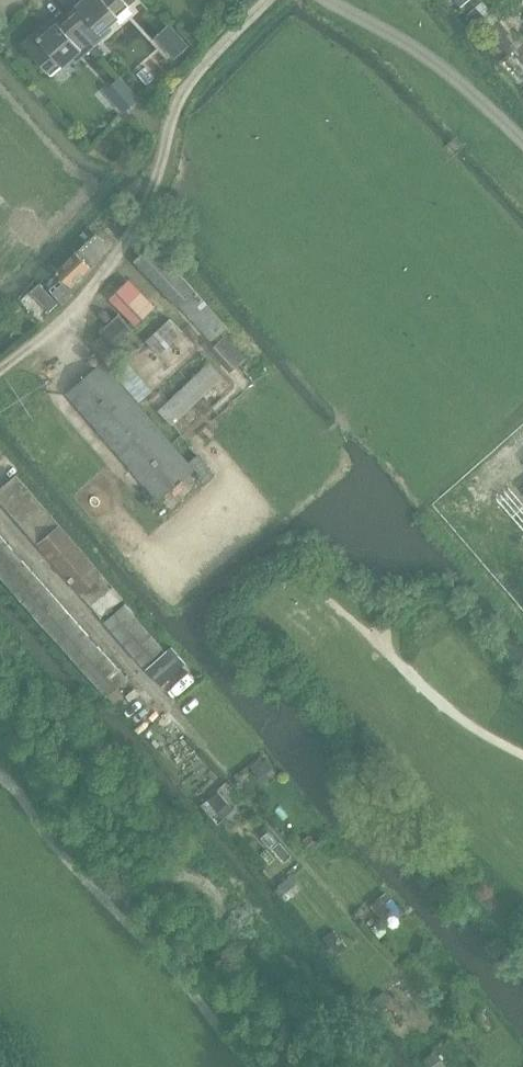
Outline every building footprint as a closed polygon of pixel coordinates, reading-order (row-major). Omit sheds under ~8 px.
[(75,6),(77,8),(66,17),(93,47),(104,38),(99,33),(136,0),(82,0),(75,6)] [(105,60),(93,47),(66,17),(58,24),(57,22),(41,36),(36,31),(21,44),(49,76),(78,51),(83,56),(89,51),(100,64),(105,60)] [(169,24),(155,36),(174,57),(188,45),(169,24)] [(123,112),(138,99),(120,79),(105,92),(123,112)] [(99,248),(104,242),(96,234),(57,272),(70,286),(75,281),(78,282),(81,279),(80,276),(104,253),(99,248)] [(228,325),(151,245),(135,261),(178,306),(179,305),(212,340),(228,325)] [(150,315),(141,306),(115,278),(98,294),(118,315),(98,334),(113,350),(150,315)] [(63,304),(73,294),(59,279),(48,289),(63,304)] [(169,318),(145,340),(159,355),(183,333),(169,318)] [(194,469),(102,362),(68,393),(158,500),(194,469)] [(171,424),(223,377),(209,362),(157,409),(171,424)] [(0,488),(0,498),(103,616),(123,599),(15,475),(0,488)] [(0,535),(0,574),(108,696),(127,679),(0,535)] [(163,648),(126,604),(106,621),(143,666),(163,648)] [(172,648),(146,669),(161,687),(186,665),(172,648)] [(289,875),(274,888),(281,895),(296,882),(289,875)] [(381,895),(371,903),(384,919),(394,910),(381,895)]
